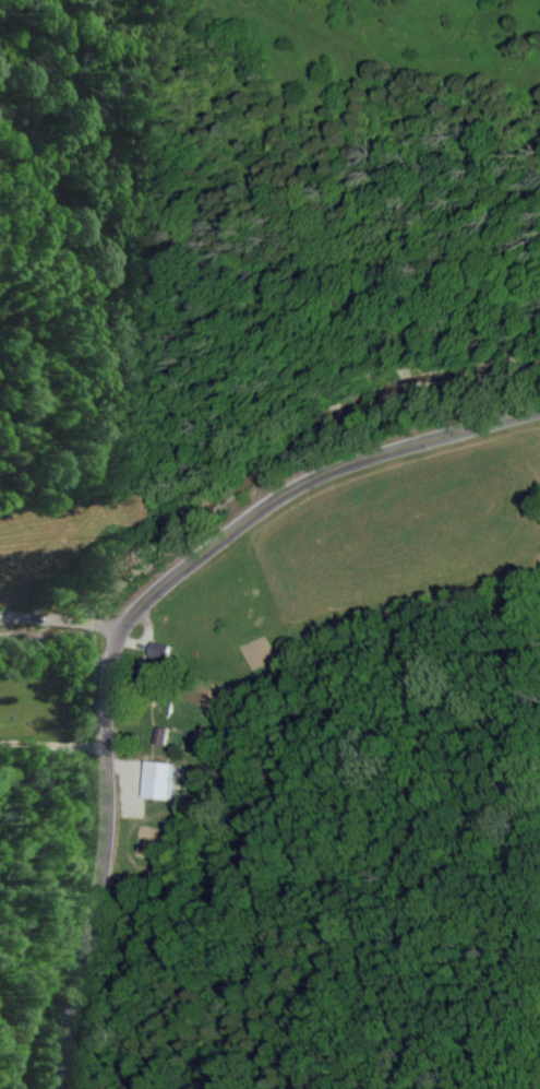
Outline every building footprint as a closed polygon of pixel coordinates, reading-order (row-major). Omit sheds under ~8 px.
[(171,764),(145,763),(143,800),(169,801),(171,764)]
